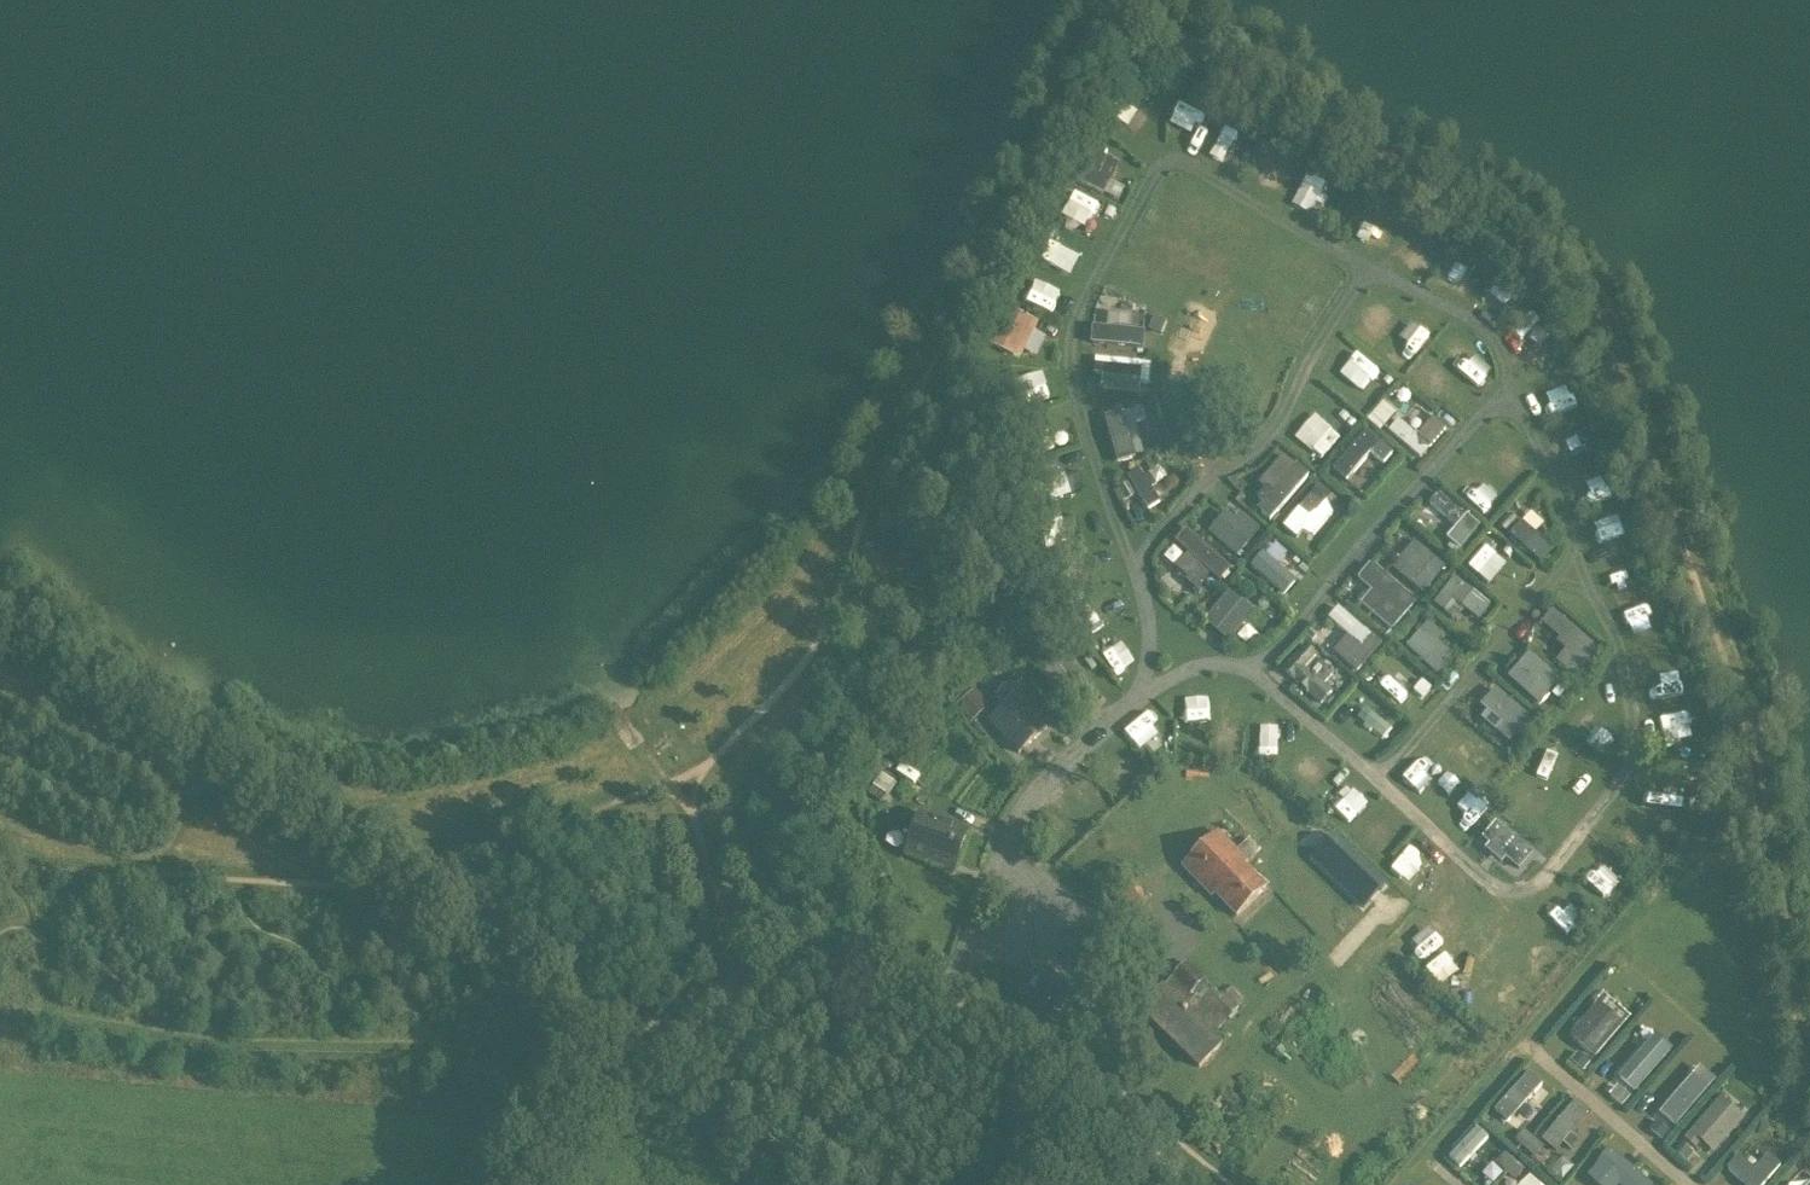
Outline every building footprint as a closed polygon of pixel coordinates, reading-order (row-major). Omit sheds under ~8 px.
[(1117,180),(1124,160),(1096,150),(1084,181),(1123,197),(1128,185),(1117,180)] [(1080,189),(1065,214),(1088,227),(1103,203),(1080,189)] [(1367,216),(1353,239),(1378,253),(1391,229),(1367,216)] [(1073,274),(1084,255),(1060,242),(1049,261),(1073,274)] [(1451,287),(1472,294),(1480,271),(1459,264),(1451,287)] [(1033,275),(1024,295),(1047,306),(1056,286),(1033,275)] [(1150,327),(1137,327),(1138,311),(1113,310),(1113,324),(1097,324),(1097,342),(1149,344),(1150,327)] [(1039,358),(1051,327),(1021,315),(1009,346),(1039,358)] [(1361,351),(1345,369),(1367,388),(1383,369),(1361,351)] [(1154,387),(1155,358),(1099,357),(1099,371),(1107,371),(1106,386),(1154,387)] [(1020,378),(1026,402),(1053,395),(1047,371),(1020,378)] [(1562,375),(1538,382),(1545,407),(1569,400),(1562,375)] [(1387,399),(1372,418),(1384,428),(1399,409),(1387,399)] [(1148,404),(1108,414),(1120,460),(1148,452),(1139,419),(1151,416),(1148,404)] [(1298,434),(1324,458),(1344,435),(1319,412),(1298,434)] [(1425,457),(1450,426),(1436,415),(1421,432),(1403,417),(1392,431),(1425,457)] [(1363,491),(1398,453),(1372,428),(1336,466),(1363,491)] [(1571,459),(1596,452),(1591,431),(1566,438),(1571,459)] [(1272,491),(1260,506),(1277,520),(1314,472),(1287,451),(1263,483),(1272,491)] [(1165,497),(1155,488),(1166,475),(1147,459),(1130,479),(1160,504),(1165,497)] [(1290,521),(1311,539),(1345,502),(1324,483),(1290,521)] [(1444,488),(1425,510),(1465,546),(1484,525),(1444,488)] [(1212,530),(1241,556),(1264,531),(1235,504),(1212,530)] [(1526,519),(1513,535),(1545,562),(1558,546),(1526,519)] [(1191,526),(1177,541),(1191,553),(1178,567),(1200,587),(1214,571),(1225,580),(1237,566),(1191,526)] [(1420,538),(1395,564),(1426,592),(1450,567),(1420,538)] [(1274,542),(1256,571),(1293,593),(1311,565),(1274,542)] [(1375,561),(1361,577),(1375,589),(1365,601),(1396,629),(1421,602),(1375,561)] [(1459,619),(1466,610),(1481,622),(1497,603),(1460,573),(1437,601),(1459,619)] [(1235,589),(1208,619),(1233,641),(1259,611),(1235,589)] [(1340,645),(1364,667),(1386,643),(1343,604),(1332,616),(1350,633),(1340,645)] [(1579,676),(1604,646),(1558,606),(1545,621),(1572,645),(1560,659),(1579,676)] [(1442,639),(1447,633),(1433,620),(1409,645),(1441,674),(1459,654),(1442,639)] [(1029,650),(1041,665),(1061,649),(1049,634),(1029,650)] [(1303,647),(1303,661),(1322,661),(1322,647),(1303,647)] [(1534,649),(1511,674),(1543,703),(1565,677),(1534,649)] [(1039,673),(1071,708),(1095,687),(1063,652),(1039,673)] [(1515,740),(1536,717),(1501,685),(1480,708),(1515,740)] [(959,705),(975,722),(993,704),(977,687),(959,705)] [(988,721),(1020,755),(1048,728),(1017,695),(988,721)] [(1514,797),(1529,776),(1520,770),(1505,791),(1514,797)] [(1451,771),(1426,799),(1460,831),(1486,803),(1451,771)] [(905,856),(953,874),(968,832),(920,815),(905,856)] [(1520,874),(1540,852),(1501,818),(1481,840),(1520,874)] [(1260,850),(1249,838),(1236,850),(1219,831),(1182,866),(1211,896),(1215,892),(1238,916),(1267,888),(1245,865),(1260,850)] [(1383,885),(1332,837),(1311,860),(1361,908),(1383,885)] [(1165,986),(1213,1034),(1245,1001),(1231,987),(1222,997),(1187,963),(1165,986)] [(1164,986),(1141,1009),(1199,1067),(1222,1044),(1164,986)] [(1629,1020),(1634,1013),(1610,993),(1605,1000),(1629,1020)] [(1604,1000),(1573,1032),(1597,1055),(1628,1024),(1604,1000)] [(1639,1090),(1678,1049),(1661,1032),(1621,1074),(1639,1090)] [(1705,1064),(1664,1112),(1680,1126),(1721,1078),(1705,1064)] [(1533,1069),(1499,1108),(1514,1121),(1548,1081),(1533,1069)] [(1724,1093),(1692,1134),(1719,1155),(1751,1114),(1724,1093)] [(1549,1133),(1572,1154),(1584,1140),(1574,1131),(1592,1110),(1579,1099),(1549,1133)] [(1464,1165),(1493,1136),(1482,1125),(1453,1154),(1464,1165)] [(1731,1168),(1750,1184),(1768,1184),(1785,1165),(1755,1139),(1731,1168)] [(1603,1184),(1622,1184),(1624,1183),(1626,1184),(1659,1184),(1615,1146),(1590,1174),(1603,1184)] [(1521,1184),(1547,1184),(1533,1172),(1521,1184)]
